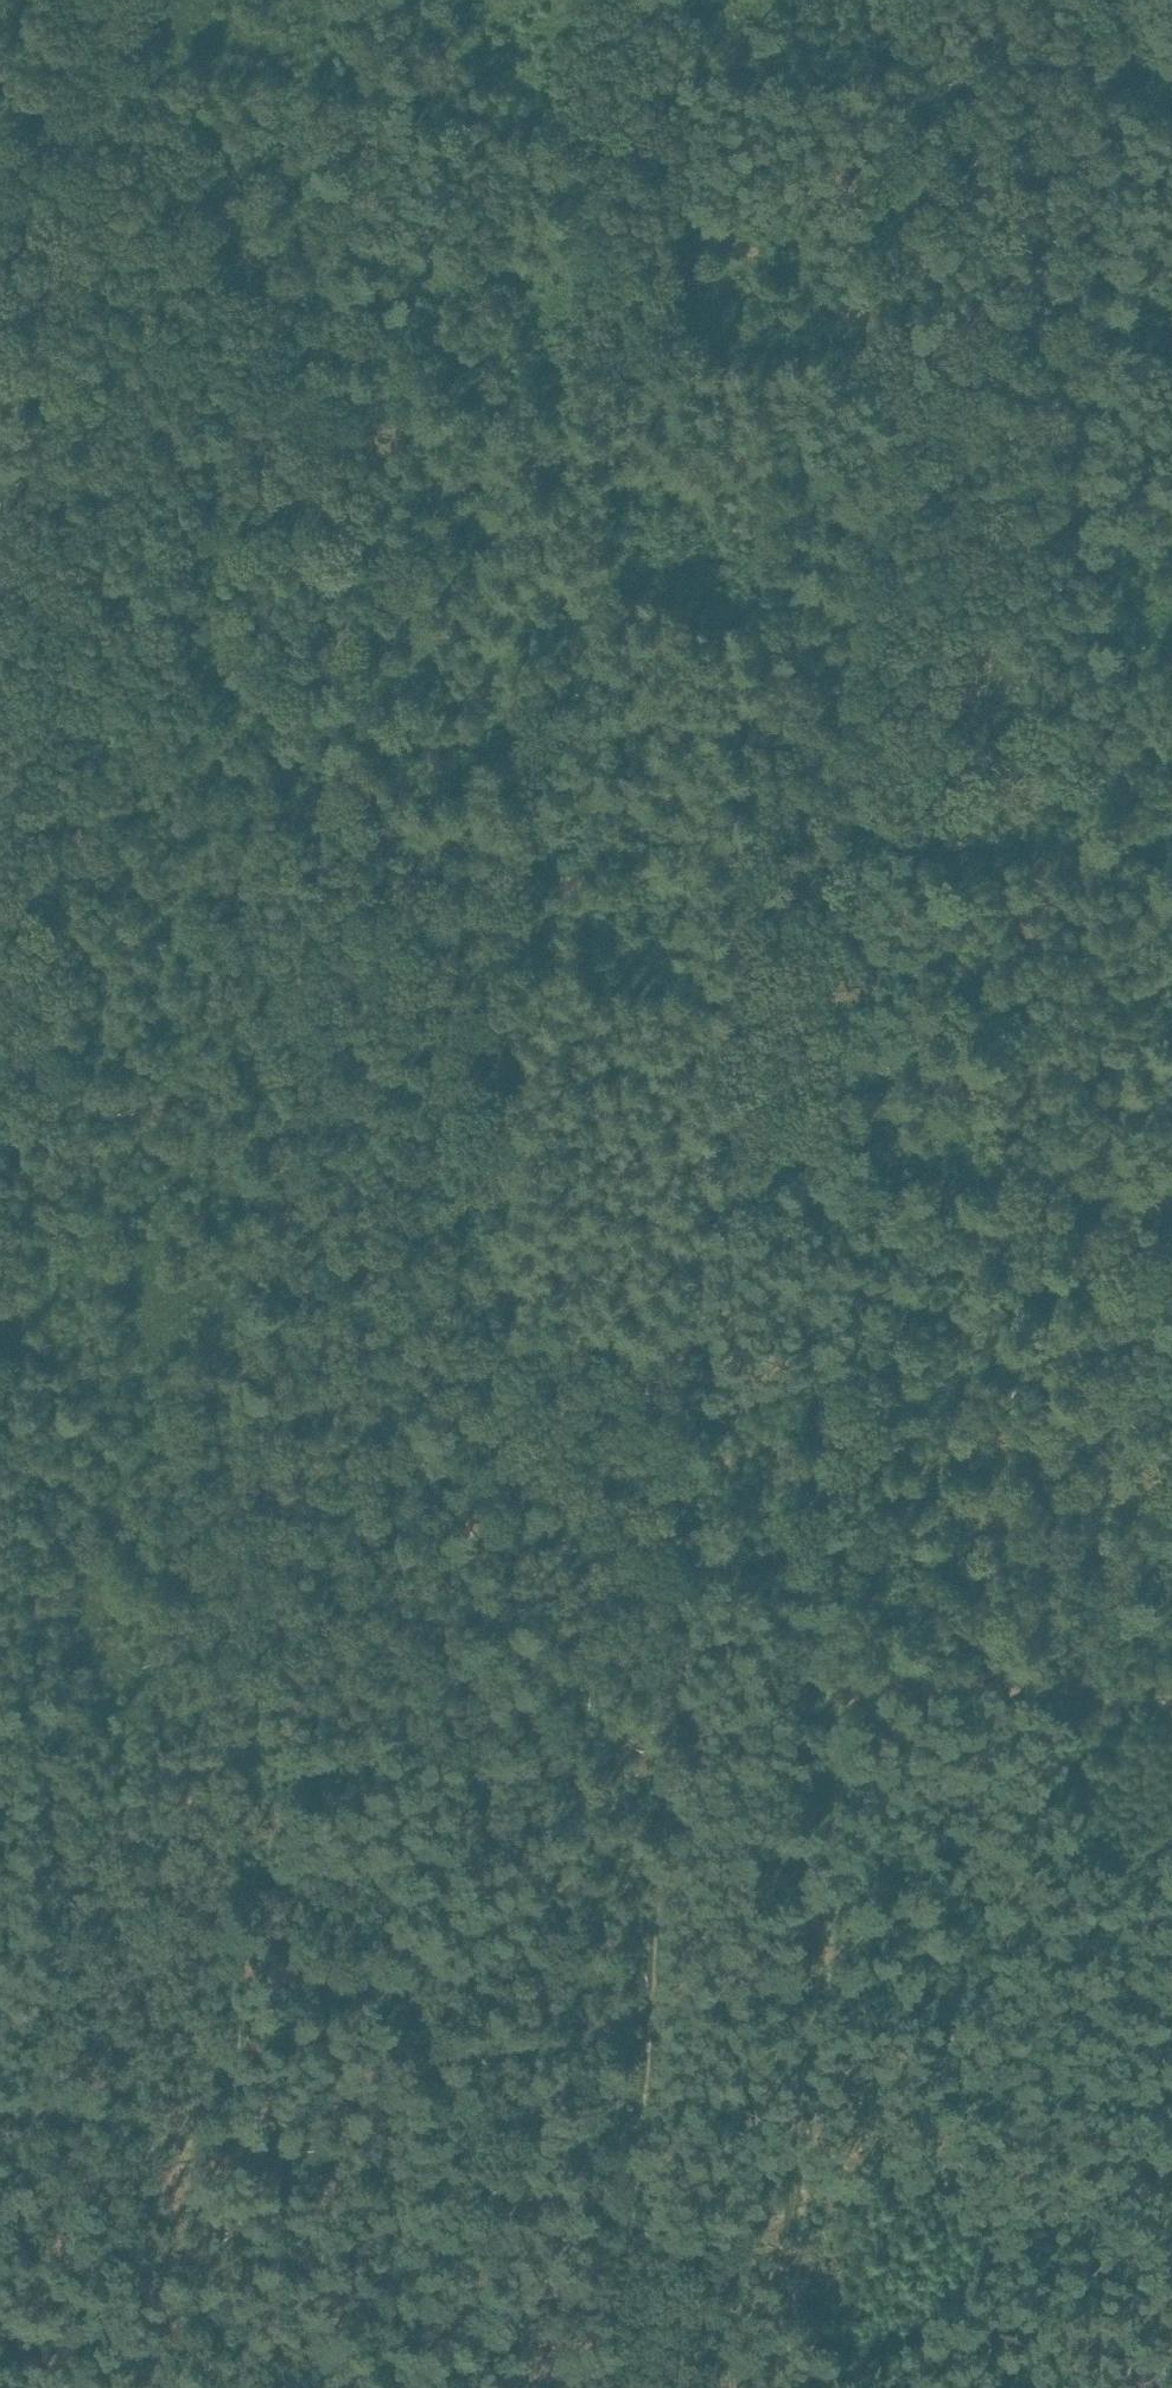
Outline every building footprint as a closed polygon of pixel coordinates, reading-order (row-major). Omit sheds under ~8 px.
[(1161,2387),(1171,2387),(1171,2380),(1162,2379),(1161,2387)]
